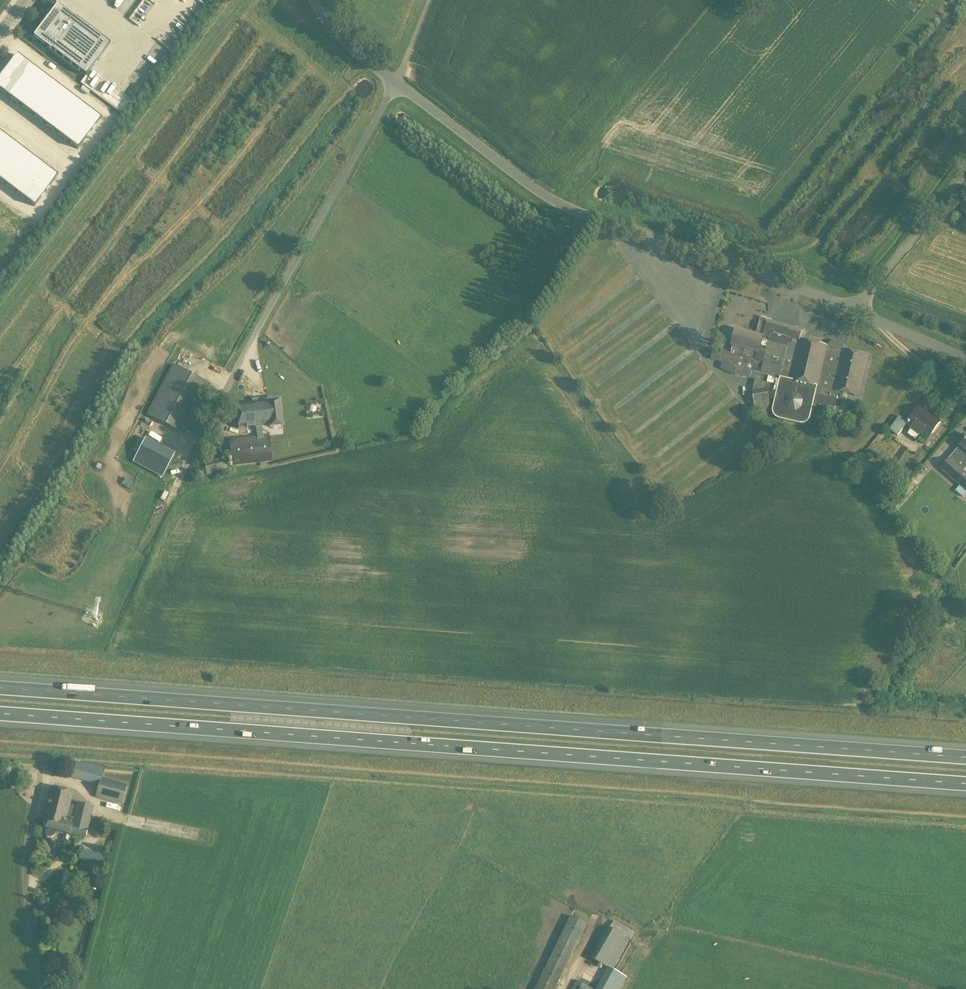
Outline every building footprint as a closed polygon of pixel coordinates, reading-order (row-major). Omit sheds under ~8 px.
[(58,5),(33,37),(86,76),(110,44),(58,5)] [(0,78),(0,91),(78,149),(101,119),(17,55),(0,78)] [(34,207),(57,176),(0,133),(0,181),(34,207)] [(721,369),(734,375),(748,378),(755,380),(752,391),(756,415),(771,412),(768,395),(776,394),(772,409),(772,411),(772,412),(773,414),(774,416),(775,417),(777,418),(779,419),(801,424),(802,424),(803,424),(805,423),(807,422),(809,420),(810,418),(813,403),(834,408),(838,392),(859,397),(868,356),(802,341),(805,330),(796,328),(772,322),(772,321),(765,320),(761,336),(736,330),(730,353),(718,351),(714,350),(712,360),(722,362),(721,369)] [(211,384),(173,364),(146,415),(185,435),(188,429),(210,385),(211,384)] [(270,428),(282,426),(280,401),(267,402),(251,404),(236,406),(238,428),(245,428),(256,427),(257,436),(228,439),(231,467),(271,462),(269,435),(262,436),(261,426),(269,425),(270,428)] [(898,436),(907,425),(926,439),(922,444),(924,445),(928,440),(927,439),(940,422),(927,412),(926,413),(918,407),(907,422),(899,417),(889,430),(898,436)] [(162,477),(174,454),(145,438),(143,441),(133,462),(162,477)] [(949,459),(953,463),(954,462),(964,471),(965,469),(965,439),(960,446),(949,459)] [(219,459),(196,463),(199,477),(227,472),(225,457),(219,458),(219,459)] [(945,473),(960,486),(955,491),(963,497),(965,494),(965,474),(963,471),(954,464),(953,463),(945,473)] [(105,768),(91,764),(84,762),(84,763),(82,763),(76,761),(75,762),(75,765),(71,778),(99,785),(95,798),(122,805),(127,784),(102,778),(105,768)] [(68,835),(68,834),(70,835),(85,838),(93,806),(76,802),(75,806),(70,805),(73,792),(52,787),(44,820),(43,826),(45,829),(46,830),(45,834),(47,837),(51,838),(54,836),(55,833),(62,835),(63,833),(68,835)] [(102,854),(80,849),(78,854),(77,861),(99,866),(102,854)] [(588,924),(571,916),(535,988),(556,988),(588,924)] [(613,969),(630,940),(635,932),(613,920),(591,959),(608,968),(596,988),(621,988),(628,977),(613,969)] [(578,980),(572,988),(593,988),(578,980)]
